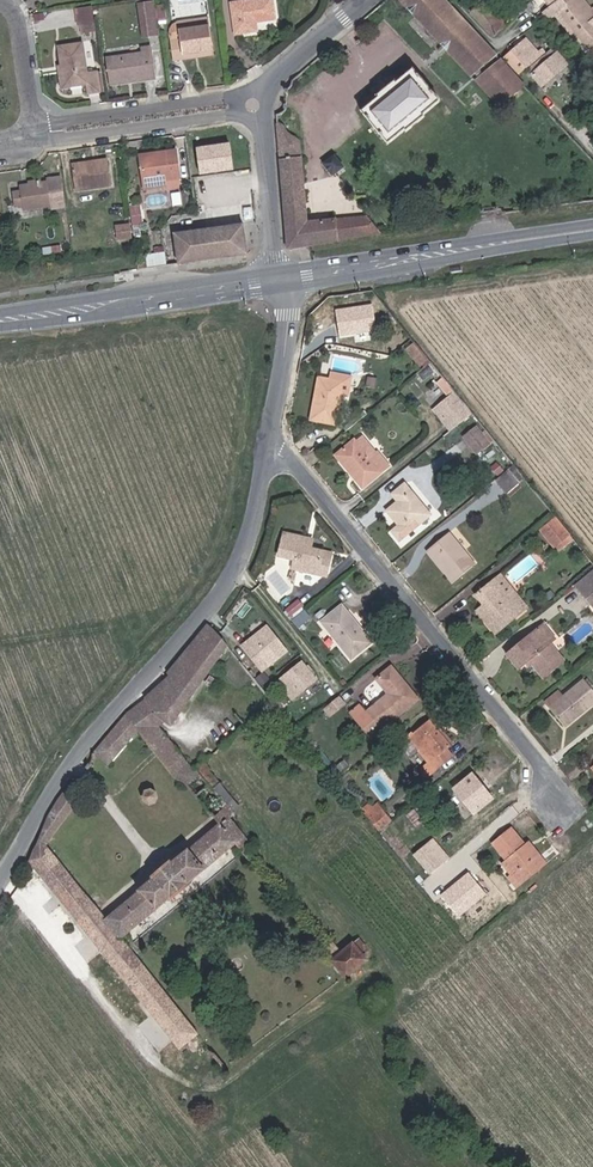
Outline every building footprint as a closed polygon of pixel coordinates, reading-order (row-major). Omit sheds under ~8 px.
[(161,0),(160,0),(156,1),(161,33),(166,32),(161,0)] [(166,32),(178,30),(178,28),(173,0),(161,0),(166,32)] [(250,25),(271,21),(270,11),(289,7),(288,0),(245,0),(250,25)] [(476,76),(500,53),(492,45),(449,0),(405,0),(476,76)] [(508,10),(498,0),(465,0),(463,1),(488,27),(508,10)] [(590,8),(588,6),(586,3),(584,0),(580,0),(579,1),(575,4),(572,7),(571,6),(566,0),(560,5),(558,7),(556,8),(555,9),(552,12),(549,14),(556,21),(566,12),(592,43),(592,11),(590,8)] [(586,3),(588,6),(590,8),(592,11),(592,0),(584,0),(586,3)] [(107,3),(91,5),(92,21),(96,21),(97,29),(109,27),(107,3)] [(499,38),(518,21),(508,10),(488,27),(499,38)] [(224,12),(183,18),(189,54),(198,52),(198,48),(229,43),(224,12)] [(77,63),(80,84),(103,82),(105,91),(115,89),(112,69),(103,70),(98,40),(74,42),(77,63)] [(123,54),(128,79),(171,72),(167,42),(159,43),(159,48),(123,54)] [(229,43),(198,48),(198,52),(230,47),(229,43)] [(532,52),(526,46),(512,60),(528,76),(555,58),(553,56),(550,59),(538,47),(532,52)] [(577,69),(564,55),(537,73),(551,87),(577,69)] [(507,104),(530,85),(529,83),(524,79),(508,61),(485,82),(507,104)] [(80,84),(77,63),(72,64),(75,85),(80,84)] [(403,75),(378,98),(382,103),(369,113),(380,125),(398,143),(409,134),(411,132),(413,131),(433,113),(437,109),(449,98),(420,68),(408,79),(403,75)] [(378,98),(403,75),(400,73),(391,81),(383,73),(375,79),(383,87),(376,96),(378,98)] [(377,215),(376,213),(341,219),(318,222),(316,201),(309,137),(285,125),(299,251),(357,242),(361,242),(390,237),(392,237),(393,236),(377,215)] [(420,139),(413,131),(411,132),(409,134),(398,143),(408,155),(426,141),(420,139)] [(198,147),(202,175),(238,170),(235,143),(198,147)] [(195,147),(159,151),(162,185),(179,183),(180,186),(199,184),(195,147)] [(353,161),(346,152),(336,162),(344,171),(354,163),(354,162),(353,161)] [(94,161),(98,188),(134,182),(131,156),(94,161)] [(74,204),(85,203),(81,175),(71,177),(71,180),(39,183),(39,187),(34,189),(36,202),(40,202),(41,205),(74,201),(74,204)] [(10,213),(6,185),(0,186),(0,215),(10,213)] [(338,199),(316,201),(318,222),(341,219),(338,199)] [(150,209),(151,217),(164,215),(163,207),(150,209)] [(133,222),(116,224),(118,241),(134,239),(133,222)] [(187,232),(191,263),(260,254),(256,222),(187,232)] [(379,310),(346,315),(349,341),(383,336),(379,310)] [(354,379),(331,375),(324,419),(346,423),(354,379)] [(451,384),(455,389),(460,385),(456,380),(451,384)] [(460,385),(455,389),(462,399),(446,411),(463,433),(476,423),(481,419),(485,416),(460,385)] [(489,458),(505,444),(494,429),(477,442),(489,458)] [(384,463),(392,456),(376,436),(368,442),(384,463)] [(384,463),(368,442),(350,457),(375,490),(402,470),(392,456),(384,463)] [(532,488),(519,473),(515,477),(509,482),(521,497),(532,488)] [(409,540),(440,515),(415,483),(402,493),(408,500),(396,510),(409,525),(402,531),(409,540)] [(573,535),(575,531),(567,522),(551,535),(562,550),(576,540),(573,535)] [(337,577),(340,562),(327,559),(329,553),(320,551),(314,549),(316,538),(297,533),(292,553),(310,558),(308,569),(337,577)] [(488,568),(463,537),(446,551),(461,570),(458,574),(466,584),(488,568)] [(314,549),(320,551),(322,540),(316,538),(314,549)] [(327,559),(340,562),(341,556),(329,553),(327,559)] [(496,607),(499,610),(491,617),(505,634),(534,611),(508,579),(487,596),(496,607)] [(310,601),(300,609),(305,616),(315,609),(310,601)] [(381,643),(352,606),(330,624),(361,660),(381,643)] [(489,614),(491,617),(499,610),(496,607),(489,614)] [(301,624),(308,633),(321,623),(314,614),(301,624)] [(131,941),(135,938),(176,902),(179,904),(196,889),(196,885),(241,845),(245,850),(252,843),(235,821),(240,816),(234,809),(201,771),(197,769),(187,757),(171,738),(234,647),(231,643),(223,632),(217,626),(205,642),(181,672),(178,679),(162,692),(154,699),(136,717),(104,756),(116,769),(145,738),(155,749),(180,780),(185,781),(192,788),(225,827),(147,892),(113,920),(56,848),(59,842),(78,815),(89,800),(78,787),(60,813),(54,831),(48,848),(42,865),(58,884),(95,932),(148,1002),(201,1071),(219,1057),(196,1027),(196,1026),(149,966),(147,963),(143,958),(130,942),(131,941)] [(278,629),(252,649),(271,674),(297,654),(278,629)] [(549,635),(562,650),(568,644),(556,630),(549,635)] [(562,650),(549,635),(520,660),(532,673),(541,666),(556,683),(575,667),(562,650)] [(305,690),(315,702),(333,688),(313,663),(289,683),(298,696),(305,690)] [(359,716),(379,741),(428,701),(402,670),(386,683),(397,697),(373,716),(368,709),(359,716)] [(560,712),(575,731),(592,716),(592,684),(560,712)] [(305,690),(298,696),(308,708),(315,702),(305,690)] [(305,712),(294,699),(288,704),(297,717),(305,712)] [(346,700),(332,711),(338,718),(351,707),(346,700)] [(436,770),(442,777),(451,770),(445,762),(458,751),(461,747),(440,723),(419,739),(440,766),(436,770)] [(445,762),(451,770),(464,760),(458,751),(445,762)] [(237,794),(231,781),(229,777),(228,775),(227,771),(226,771),(223,763),(218,757),(211,763),(237,794)] [(239,796),(237,794),(211,763),(201,771),(234,809),(240,816),(246,811),(243,805),(240,799),(239,796)] [(234,776),(223,763),(226,771),(227,771),(228,775),(229,777),(231,781),(234,776)] [(442,777),(436,770),(431,773),(437,781),(442,777)] [(500,804),(480,779),(464,792),(485,817),(500,804)] [(156,792),(148,791),(144,795),(148,801),(152,802),(156,801),(159,798),(156,792)] [(249,808),(237,794),(239,796),(240,799),(243,805),(246,811),(249,808)] [(364,809),(381,830),(394,819),(376,798),(364,809)] [(537,851),(522,833),(501,849),(533,887),(557,867),(541,849),(537,851)] [(457,863),(442,845),(423,861),(438,879),(457,863)] [(477,880),(451,902),(468,921),(494,899),(477,880)] [(381,960),(365,943),(351,955),(341,946),(333,953),(341,961),(339,964),(353,980),(355,979),(356,978),(381,960)]
